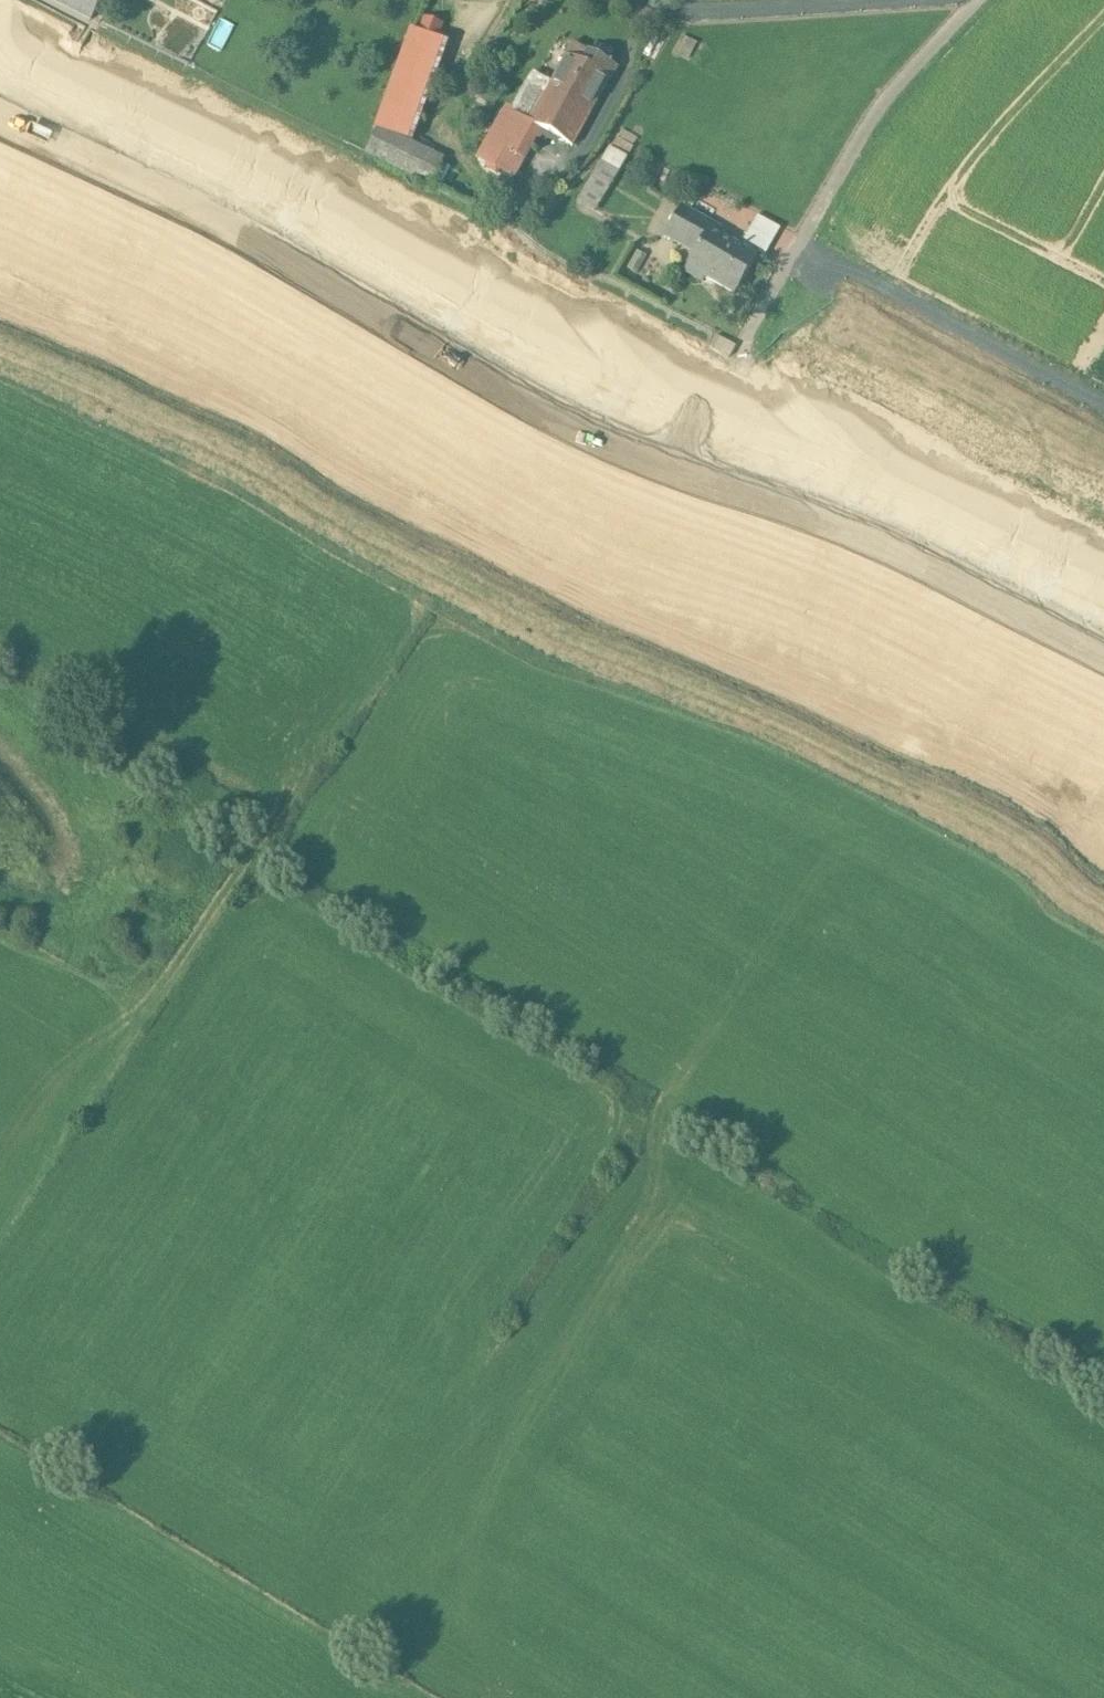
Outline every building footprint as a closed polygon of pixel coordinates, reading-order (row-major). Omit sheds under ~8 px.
[(99,25),(111,0),(55,0),(99,25)] [(433,33),(440,20),(425,11),(417,24),(433,33)] [(406,25),(369,162),(431,179),(439,149),(415,142),(444,35),(406,25)] [(682,35),(676,50),(689,55),(695,41),(682,35)] [(478,159),(513,177),(539,128),(503,110),(478,159)] [(609,144),(577,199),(596,211),(629,155),(609,144)] [(743,240),(781,259),(795,231),(757,213),(743,240)] [(675,216),(665,235),(685,247),(696,228),(675,216)] [(737,304),(763,258),(708,227),(682,273),(737,304)]
